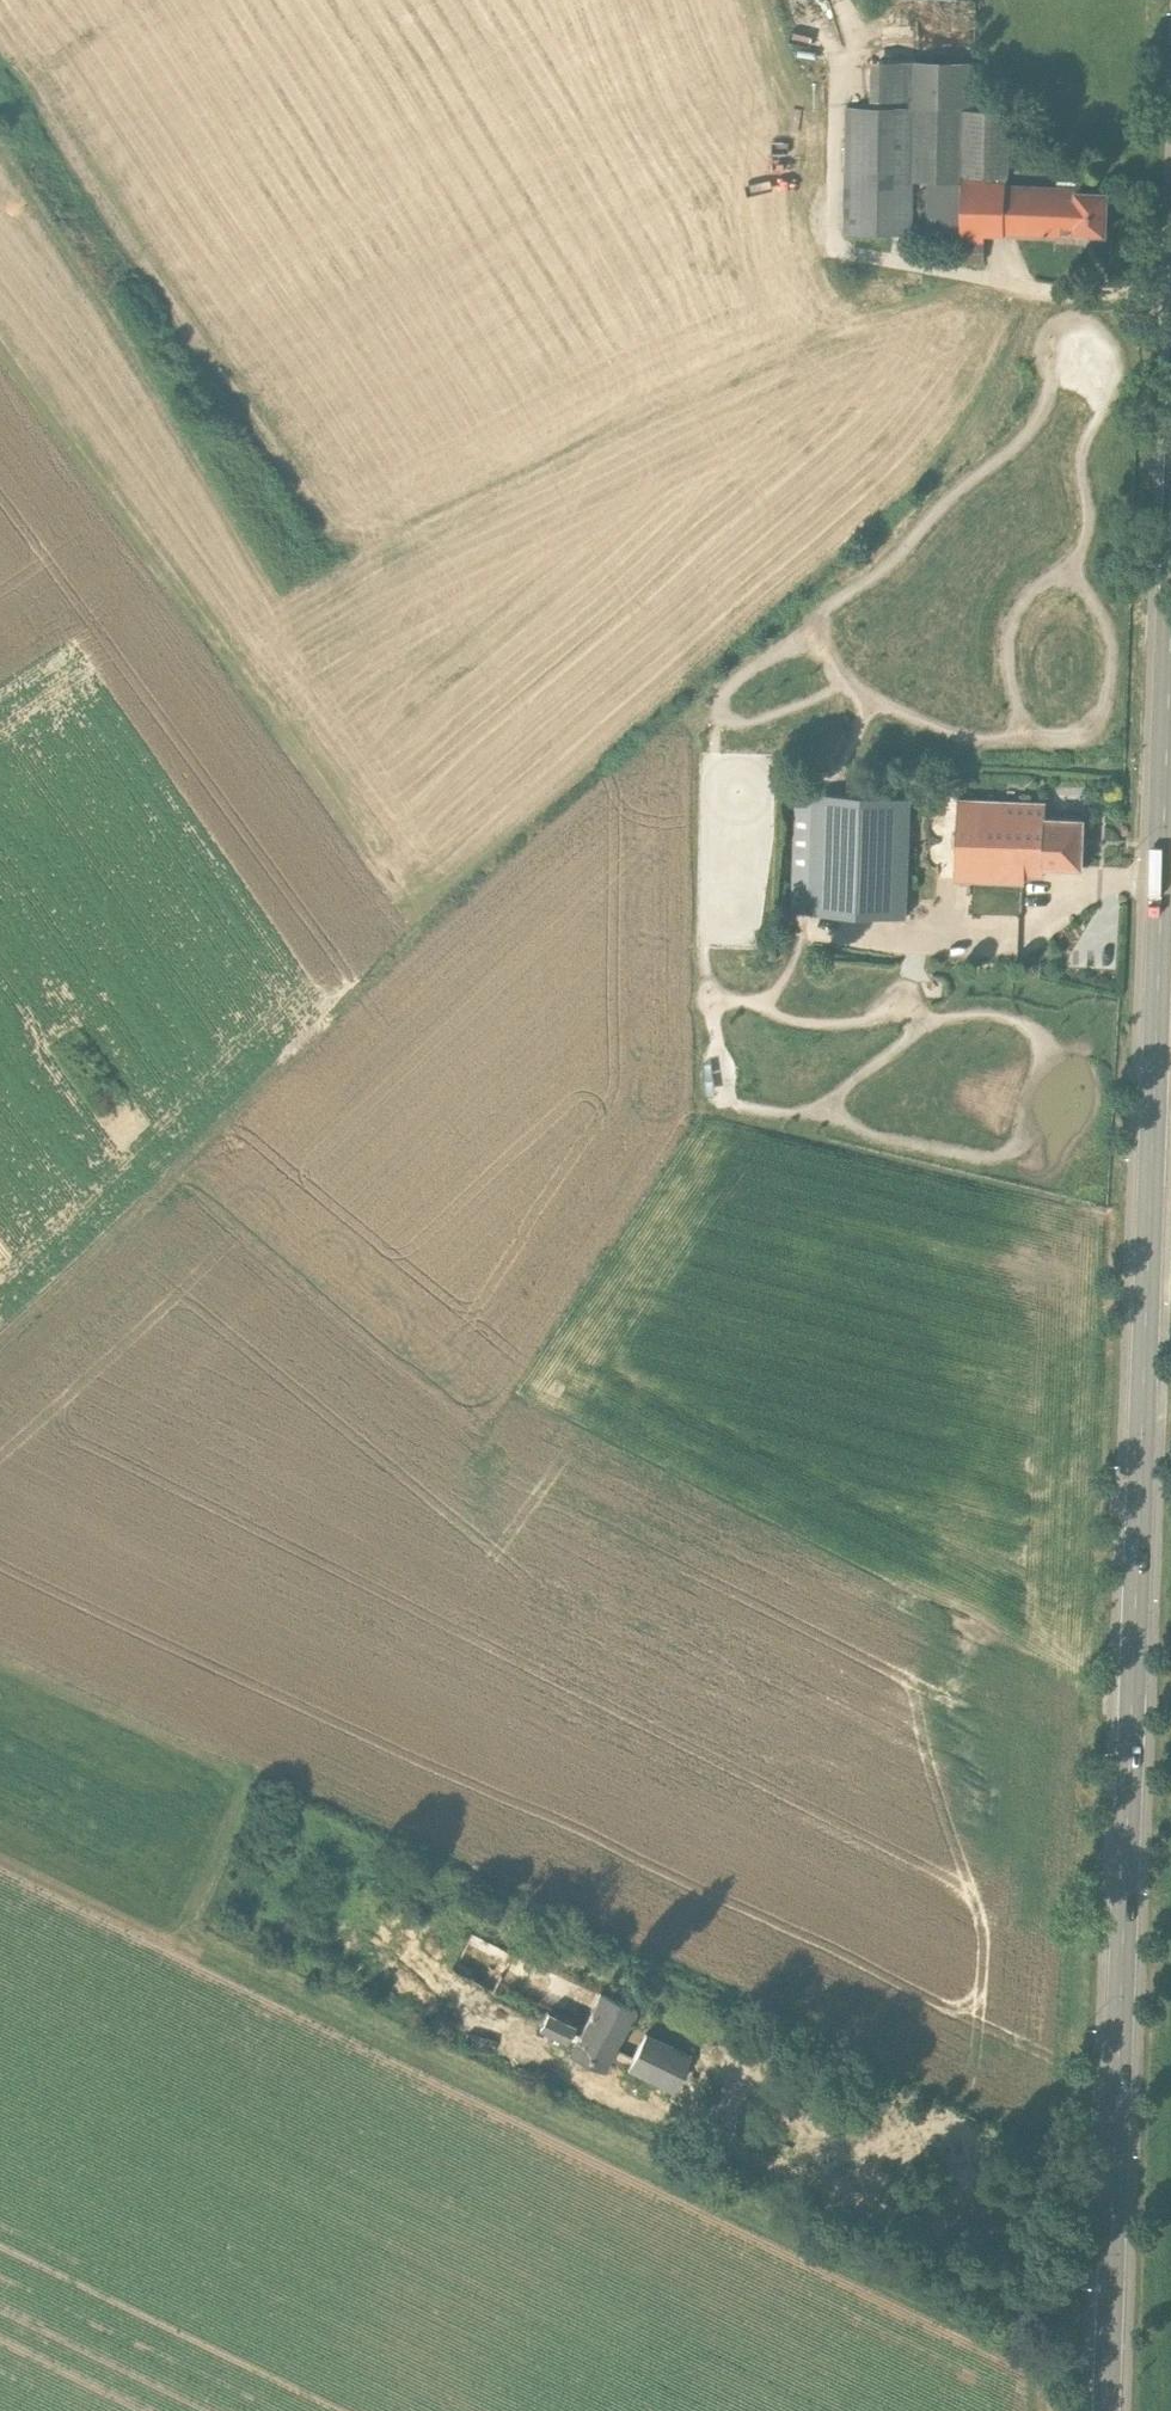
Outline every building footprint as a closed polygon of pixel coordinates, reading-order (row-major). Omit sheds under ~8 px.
[(1107,192),(1079,191),(1078,182),(1057,181),(1057,185),(1008,183),(1010,110),(973,109),(975,61),(911,60),(910,107),(847,106),(844,234),(912,234),(914,181),(928,182),(928,231),(934,231),(934,243),(961,244),(960,263),(984,263),(985,235),(1004,236),(1004,233),(1076,237),(1078,232),(1106,233),(1107,192)] [(791,912),(907,917),(912,798),(795,794),(791,912)] [(1044,865),(1083,867),(1084,819),(1045,818),(1045,801),(959,798),(956,878),(967,879),(966,900),(996,901),(996,917),(1023,918),(1024,902),(1025,874),(1044,874),(1044,865)] [(632,2073),(627,2083),(649,2094),(654,2084),(674,2093),(681,2078),(685,2069),(692,2055),(646,2032),(633,2057),(618,2050),(637,2009),(599,1990),(579,2032),(574,2029),(577,2024),(549,2011),(548,2012),(539,2031),(567,2044),(570,2039),(574,2041),(568,2054),(607,2073),(613,2061),(623,2065),(629,2068),(627,2071),(632,2073)]
